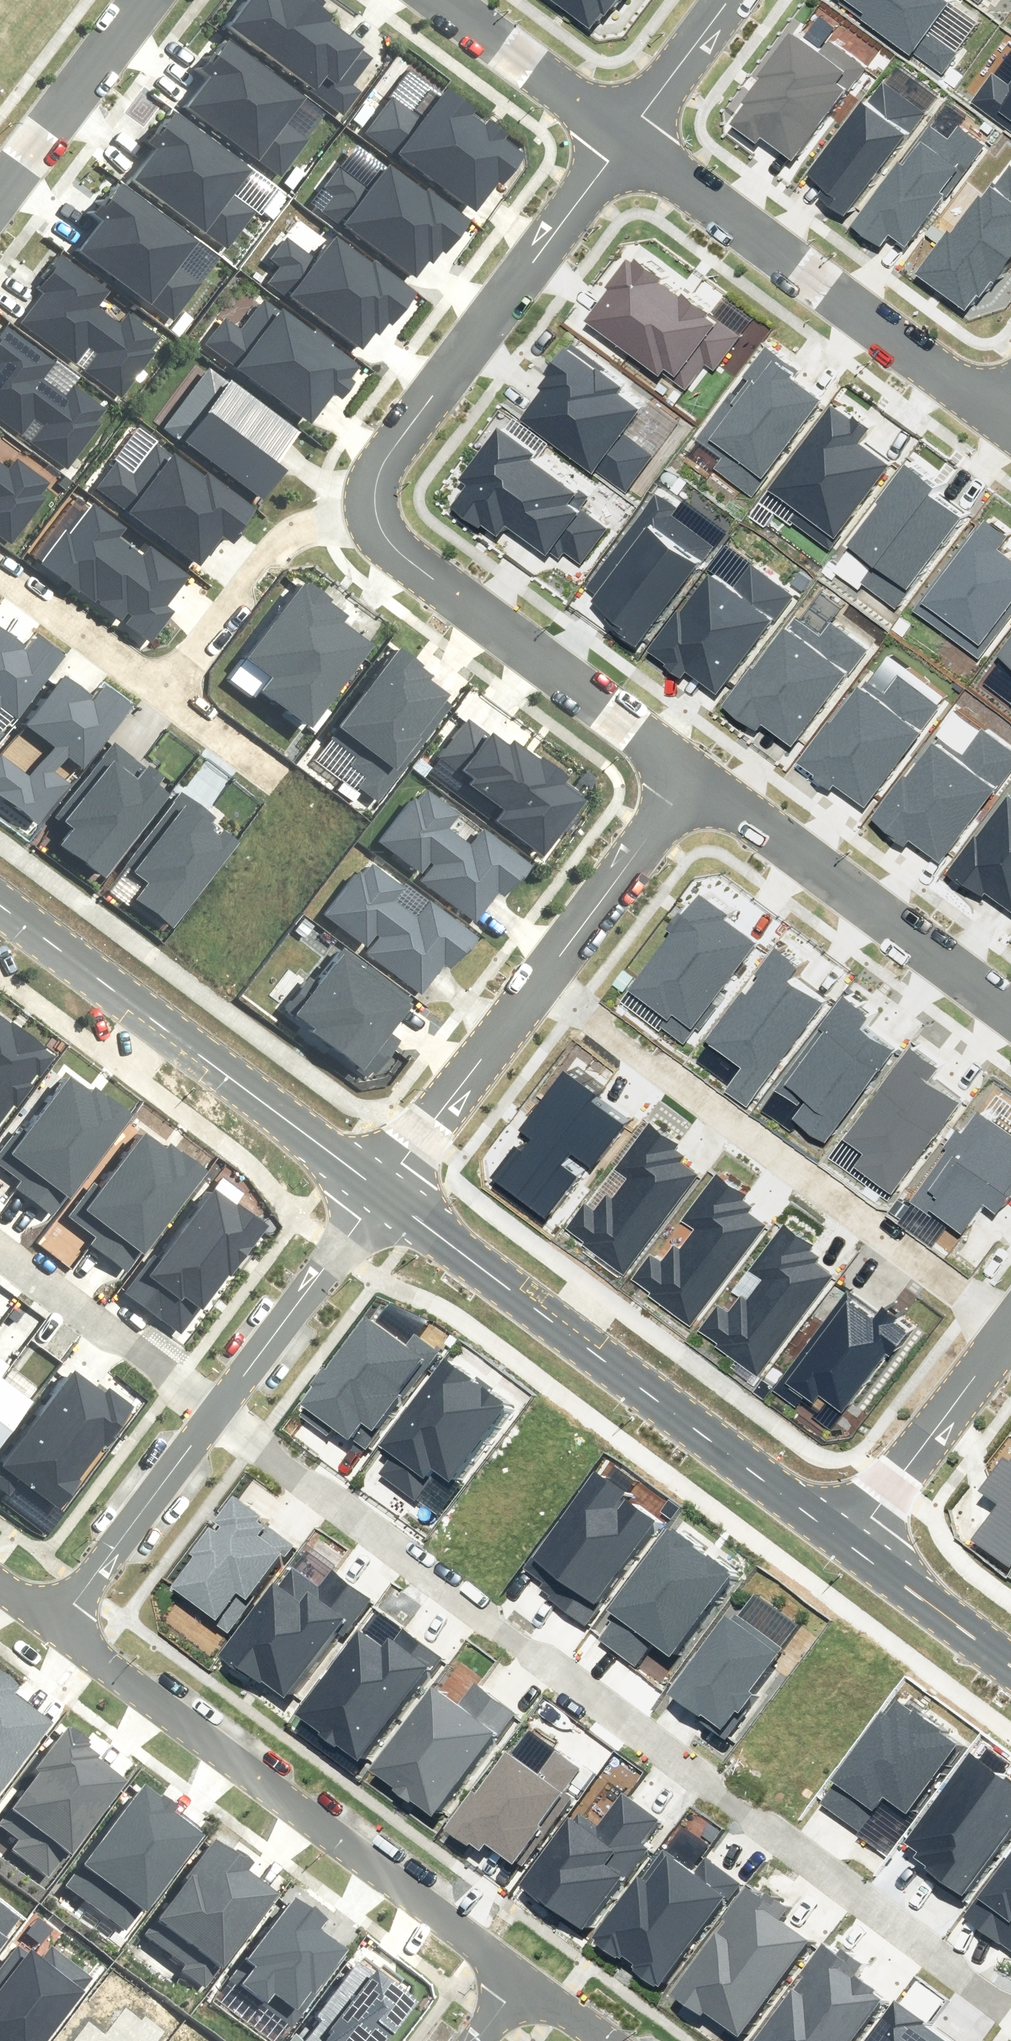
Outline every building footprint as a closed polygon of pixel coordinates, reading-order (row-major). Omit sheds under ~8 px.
[(326,2),(323,0),(254,0),(233,27),(344,112),(360,93),(352,87),(374,59),(363,51),(367,46),(333,20),(337,16),(323,6),(326,2)] [(590,29),(600,15),(604,18),(617,0),(551,0),(590,29)] [(865,12),(860,18),(911,56),(915,51),(943,72),(954,57),(924,35),(949,2),(946,0),(849,0),(865,12)] [(791,162),(866,69),(830,40),(820,53),(792,30),(755,76),(759,79),(741,101),(746,104),(730,124),(755,145),(761,138),(791,162)] [(281,179),(310,141),(285,123),(306,96),(228,38),(203,70),(212,77),(188,108),(281,179)] [(506,179),(523,155),(503,140),(509,132),(489,117),(486,121),(475,114),(486,99),(455,76),(423,119),(395,99),(370,134),(474,210),(500,175),(506,179)] [(1010,133),(1010,87),(1008,91),(991,78),(972,103),(1010,133)] [(925,113),(885,81),(867,103),(861,98),(800,173),(822,190),(817,196),(842,216),(925,113)] [(229,251),(257,213),(233,195),(253,168),(175,109),(151,142),(159,148),(135,180),(229,251)] [(982,147),(957,129),(948,141),(929,127),(901,166),(896,163),(850,226),(882,249),(889,238),(906,250),(982,147)] [(370,193),(340,171),(329,187),(339,195),(327,210),(418,277),(429,262),(434,266),(442,254),(446,256),(473,220),(431,189),(428,193),(391,165),(370,193)] [(1009,167),(997,185),(994,183),(984,198),(979,194),(953,232),(947,228),(916,273),(965,308),(977,292),(981,295),(991,281),(995,285),(1010,262),(1010,169),(1009,167)] [(174,323),(203,285),(178,267),(199,240),(121,182),(96,214),(105,221),(81,252),(174,323)] [(275,281),(365,346),(375,332),(381,333),(389,323),(393,326),(418,292),(376,261),(372,266),(338,240),(319,266),(288,243),(276,259),(286,266),(275,281)] [(111,291),(61,255),(38,286),(47,292),(25,323),(74,359),(86,343),(100,353),(86,372),(122,399),(158,350),(154,347),(163,335),(129,311),(122,321),(101,305),(111,291)] [(204,344),(311,426),(337,393),(342,399),(355,381),(351,378),(360,366),(330,344),(333,340),(317,327),(316,332),(266,294),(240,327),(226,316),(204,344)] [(7,328),(0,338),(0,418),(20,432),(31,416),(45,426),(31,445),(68,472),(104,423),(100,420),(108,409),(75,384),(68,394),(46,378),(56,365),(7,328)] [(280,464),(303,432),(210,366),(164,430),(266,504),(290,471),(280,464)] [(97,488),(201,563),(223,533),(236,542),(261,508),(208,470),(204,475),(157,441),(134,472),(117,460),(97,488)] [(51,482),(16,456),(9,465),(0,459),(0,540),(12,548),(47,498),(42,495),(51,482)] [(124,528),(95,506),(72,535),(66,531),(42,561),(122,623),(128,614),(131,617),(126,624),(151,643),(175,612),(168,607),(194,575),(152,542),(141,555),(117,537),(124,528)] [(337,597),(308,576),(233,676),(257,694),(263,685),(316,725),(375,646),(345,624),(352,615),(334,602),(337,597)] [(26,646),(0,626),(0,710),(2,707),(15,718),(65,655),(37,632),(26,646)] [(423,664),(400,647),(331,738),(357,757),(350,768),(364,778),(357,788),(380,805),(455,707),(447,701),(451,696),(430,681),(434,676),(422,667),(423,664)] [(94,694),(66,672),(24,725),(53,748),(30,777),(2,755),(0,757),(0,795),(40,826),(72,785),(56,772),(70,755),(83,766),(134,703),(106,680),(94,694)] [(496,822),(543,857),(586,799),(566,784),(570,778),(544,759),(542,762),(515,742),(511,746),(469,715),(436,759),(469,784),(466,787),(502,814),(496,822)] [(106,877),(171,794),(160,785),(166,777),(149,764),(146,769),(115,745),(58,817),(75,831),(64,845),(106,877)] [(216,817),(180,790),(122,865),(145,883),(132,899),(173,931),(242,842),(224,828),(220,834),(213,828),(216,823),(213,821),(216,817)] [(458,815),(428,792),(420,803),(414,799),(410,804),(408,802),(378,841),(422,875),(432,862),(434,864),(421,880),(476,922),(499,893),(507,898),(532,865),(484,828),(470,846),(448,828),(458,815)] [(404,888),(374,865),(366,876),(360,871),(356,876),(354,874),(324,914),(368,947),(378,934),(380,936),(367,953),(422,995),(445,965),(452,971),(478,938),(430,901),(416,918),(394,901),(404,888)] [(391,1033),(416,1000),(343,944),(314,982),(308,978),(284,1009),(371,1076),(399,1040),(391,1033)] [(0,1013),(0,1122),(15,1102),(19,1105),(34,1085),(31,1083),(37,1075),(42,1078),(59,1056),(0,1013)] [(53,1217),(132,1114),(98,1088),(93,1094),(71,1076),(21,1141),(14,1135),(0,1154),(0,1166),(21,1183),(16,1188),(53,1217)] [(131,1275),(210,1173),(172,1143),(167,1150),(148,1135),(104,1191),(94,1184),(69,1217),(96,1238),(91,1244),(131,1275)] [(266,1227),(217,1190),(163,1260),(156,1254),(126,1293),(182,1336),(266,1227)] [(140,1406),(111,1386),(107,1391),(74,1368),(6,1463),(1,1459),(0,1461),(0,1488),(10,1495),(21,1479),(63,1509),(82,1483),(78,1480),(105,1442),(111,1446),(140,1406)] [(35,1401),(0,1375),(0,1448),(35,1401)]
